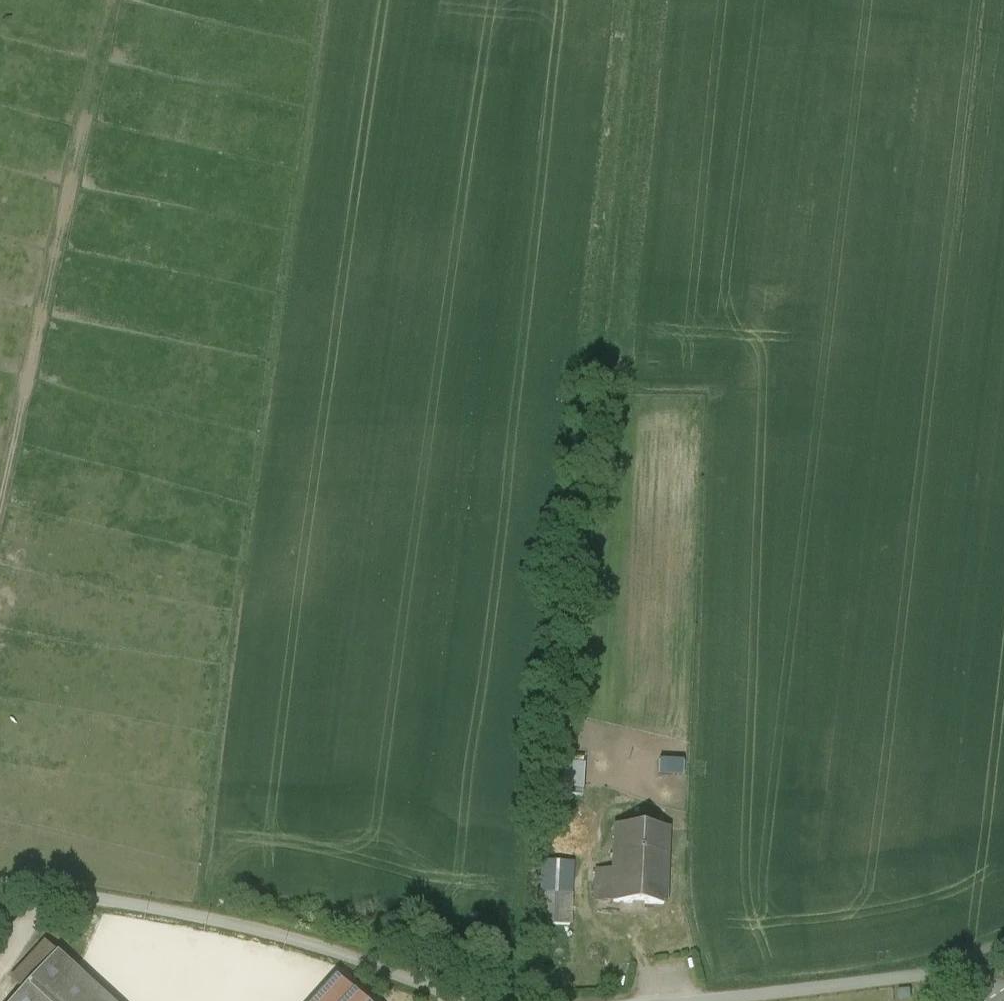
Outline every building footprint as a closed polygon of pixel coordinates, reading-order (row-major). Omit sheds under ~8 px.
[(549,756),(548,789),(582,790),(582,757),(549,756)] [(670,833),(615,829),(611,873),(597,872),(594,901),(664,907),(670,833)] [(541,924),(573,924),(573,860),(541,860),(541,924)] [(45,944),(11,981),(23,991),(57,955),(45,944)] [(57,954),(57,955),(23,991),(14,1000),(108,1000),(57,954)] [(334,979),(314,1000),(358,1000),(334,979)]
